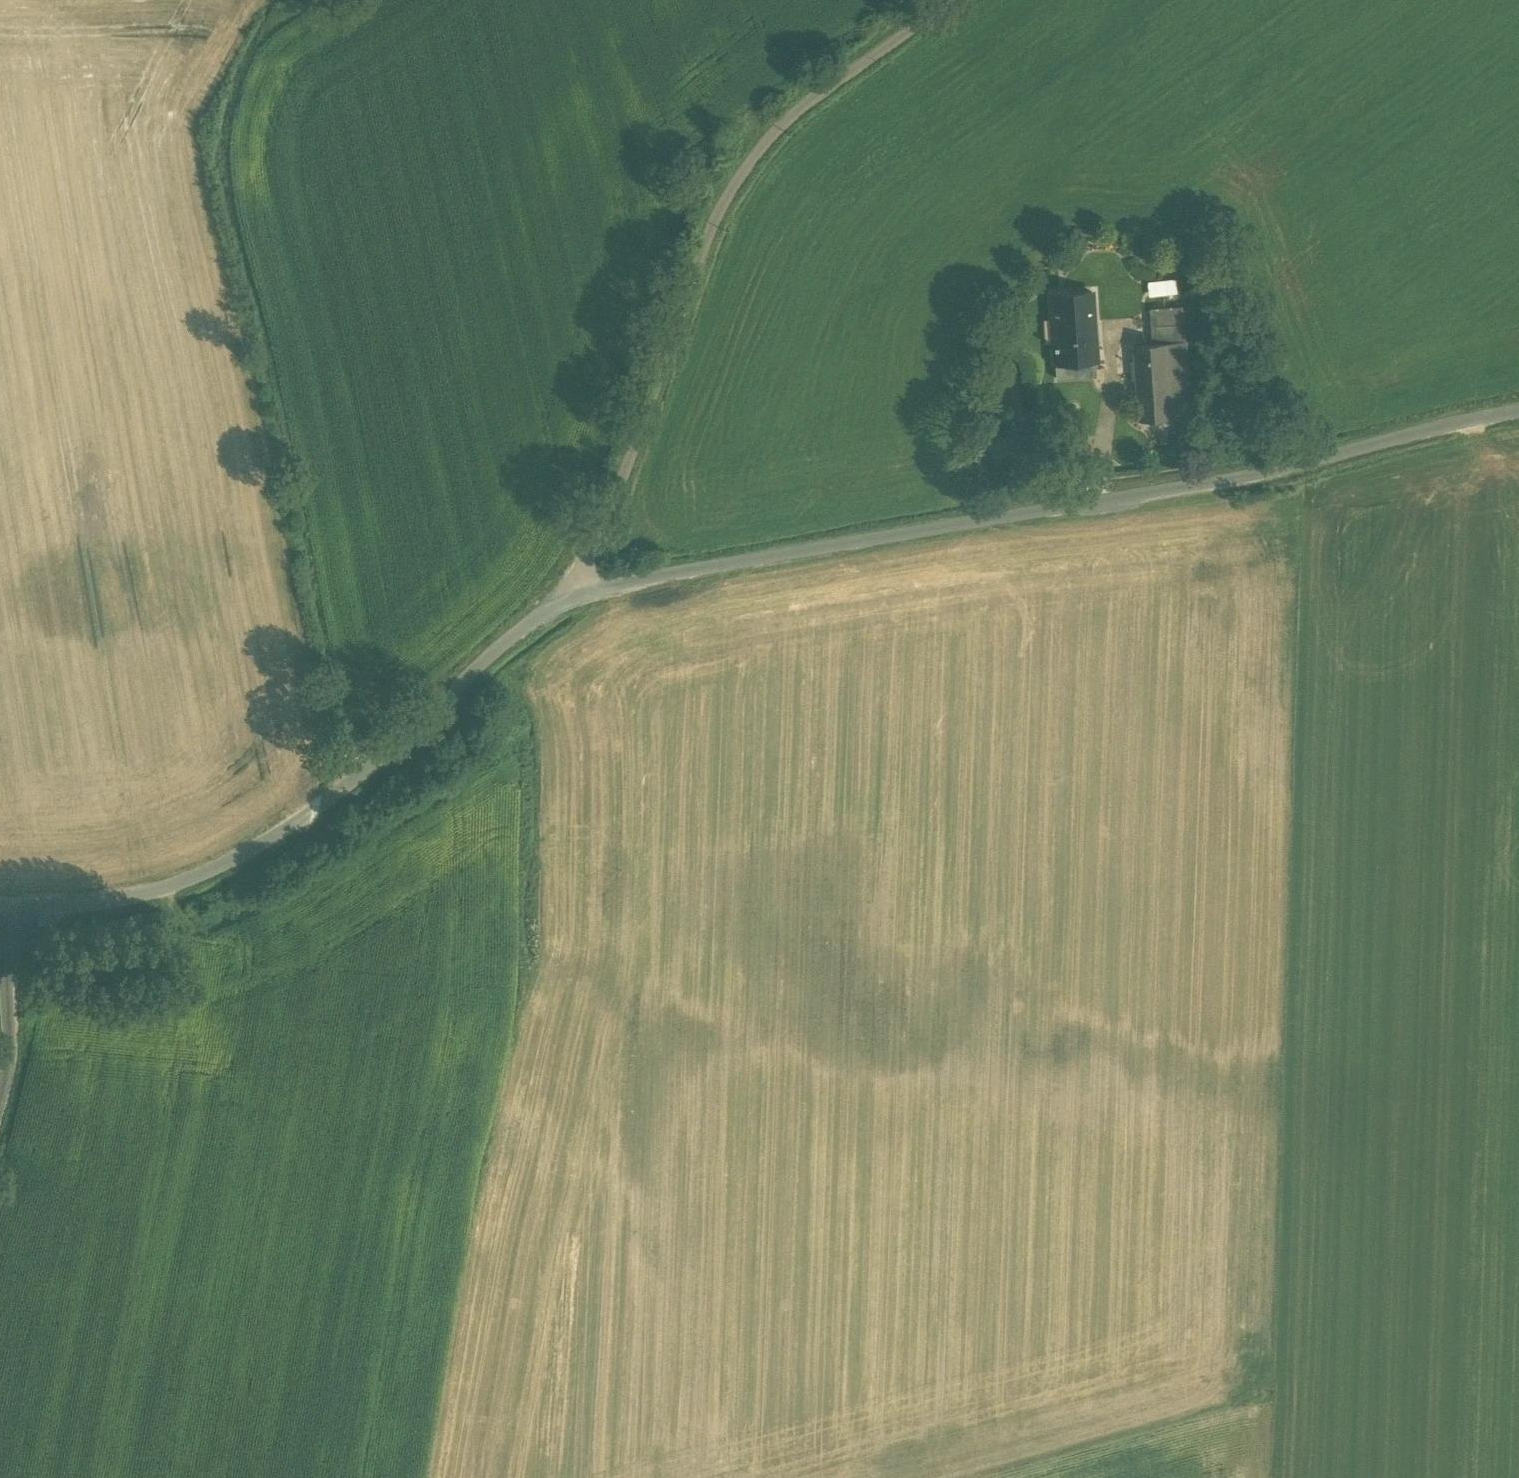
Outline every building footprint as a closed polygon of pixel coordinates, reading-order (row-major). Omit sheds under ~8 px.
[(1169,294),(1169,280),(1150,281),(1151,294),(1169,294)] [(1097,376),(1091,291),(1051,294),(1058,379),(1097,376)] [(1153,343),(1186,341),(1183,306),(1150,309),(1153,343)] [(1153,343),(1136,345),(1142,419),(1191,416),(1186,341),(1153,343)]
